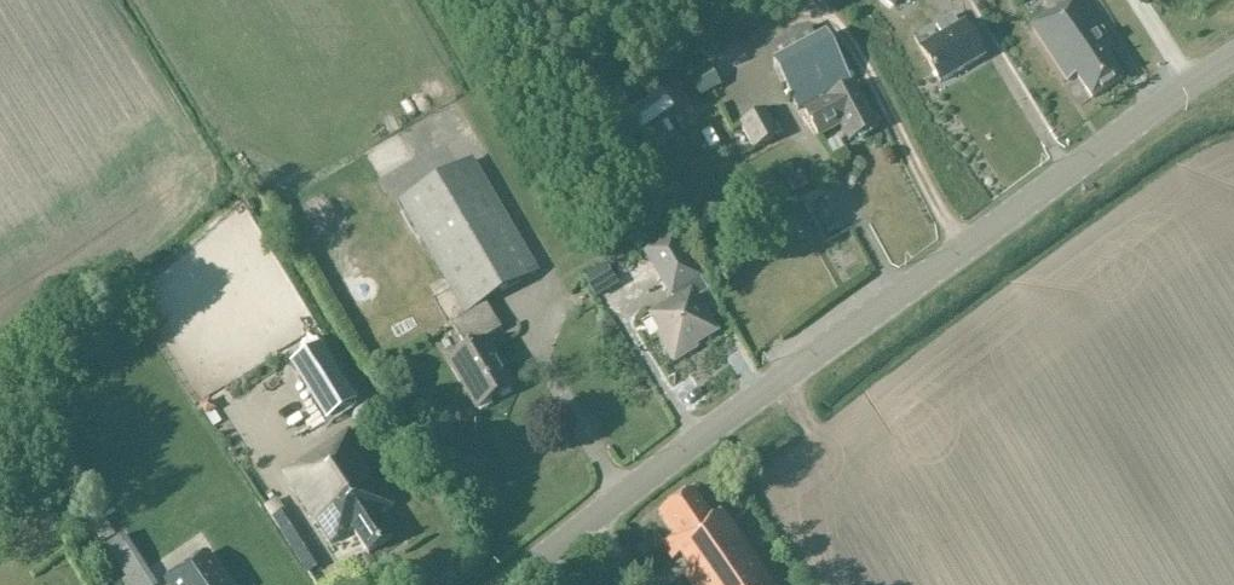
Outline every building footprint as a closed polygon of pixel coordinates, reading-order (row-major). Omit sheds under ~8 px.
[(1123,79),(1108,56),(1116,51),(1082,0),(1070,0),(1030,27),(1068,83),(1077,77),(1093,100),(1123,79)] [(941,84),(985,58),(965,24),(959,27),(953,17),(935,27),(941,37),(921,49),(941,84)] [(773,65),(798,111),(851,83),(827,36),(773,65)] [(691,85),(699,98),(720,85),(712,72),(691,85)] [(850,143),(878,128),(856,85),(805,111),(819,138),(841,127),(850,143)] [(660,120),(683,95),(673,86),(650,111),(660,120)] [(781,138),(766,114),(741,129),(755,153),(781,138)] [(386,161),(421,141),(410,122),(375,142),(386,161)] [(478,410),(514,389),(486,340),(501,331),(486,304),(537,274),(471,162),(401,203),(467,317),(452,326),(467,353),(451,362),(478,410)] [(793,191),(785,179),(771,188),(778,200),(793,191)] [(709,293),(689,261),(673,234),(644,251),(675,301),(649,316),(660,334),(658,335),(675,363),(696,351),(694,348),(717,335),(697,300),(709,293)] [(605,299),(592,279),(583,285),(596,305),(605,299)] [(321,350),(292,368),(326,422),(355,404),(321,350)] [(369,556),(393,540),(377,516),(396,504),(352,433),(285,474),(331,546),(354,532),(369,556)] [(659,516),(674,537),(663,544),(672,561),(680,556),(691,573),(684,578),(689,584),(774,584),(724,511),(712,519),(694,492),(659,516)] [(127,582),(146,570),(125,537),(106,549),(127,582)] [(208,555),(165,583),(167,584),(228,584),(208,555)]
